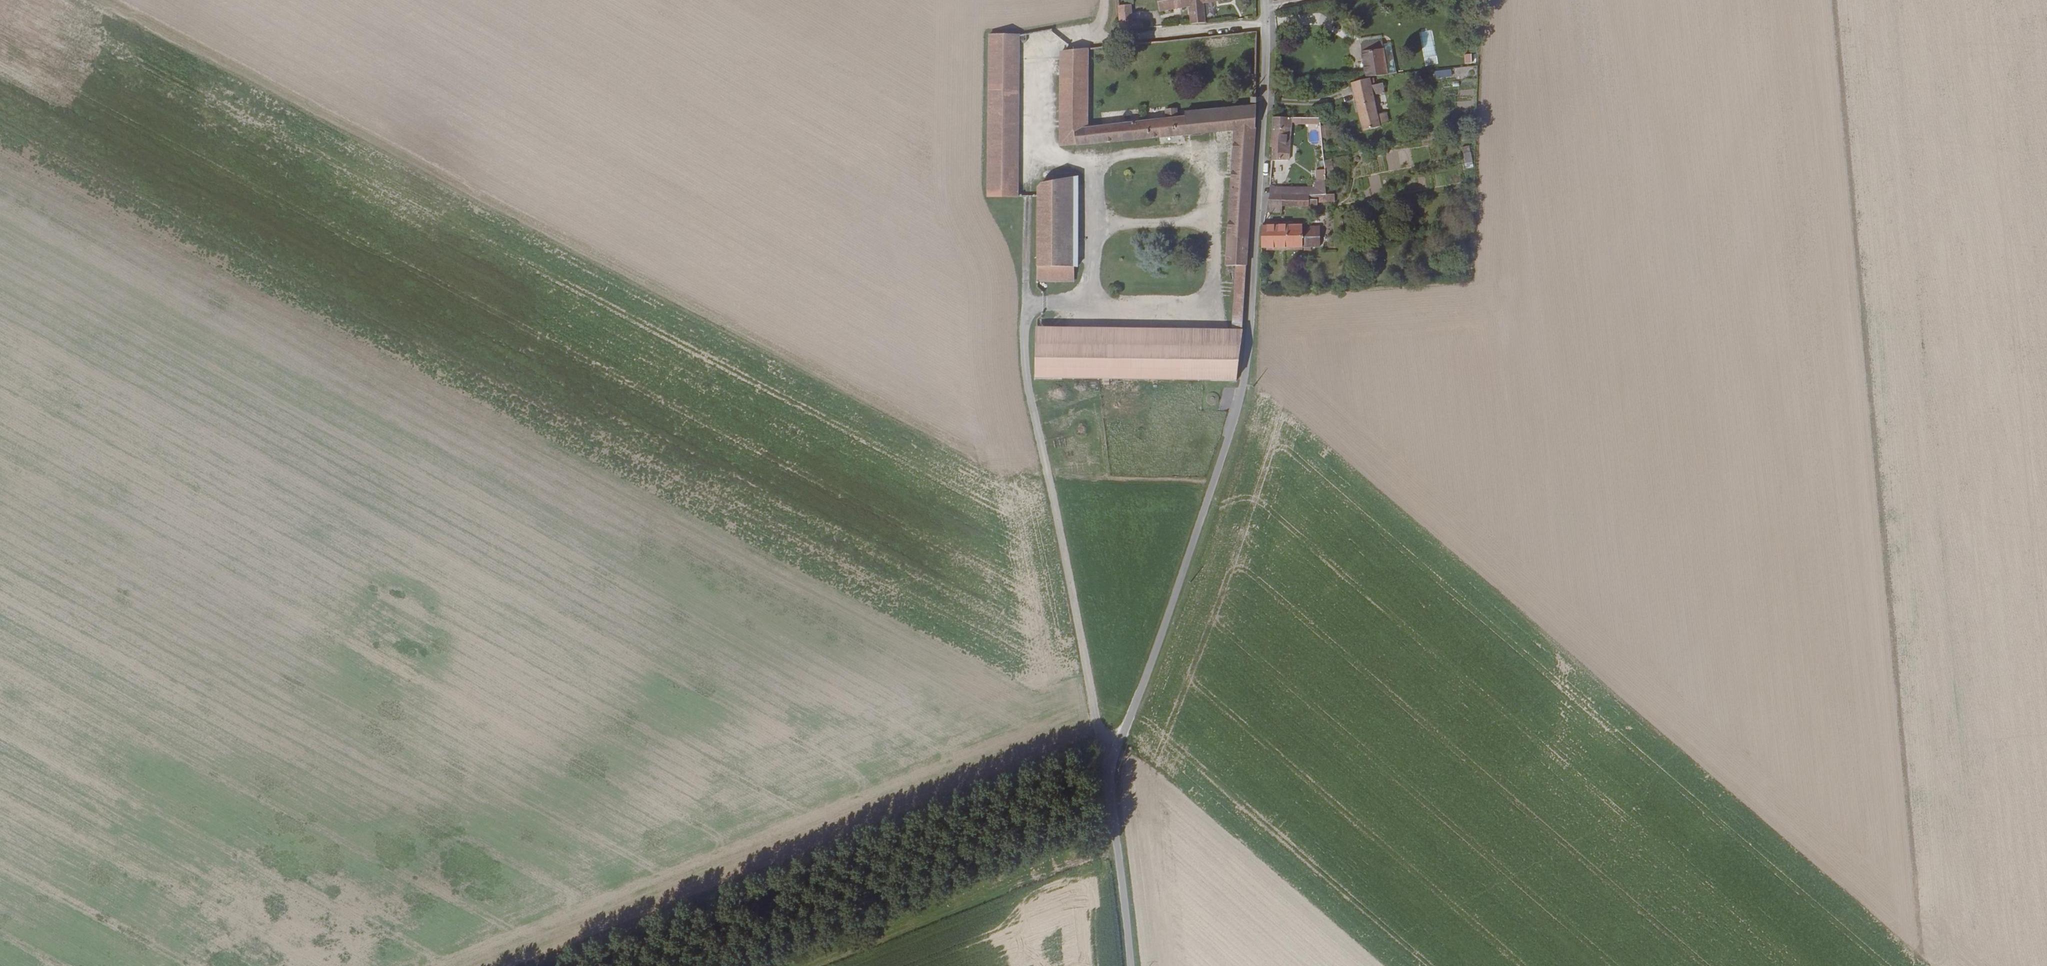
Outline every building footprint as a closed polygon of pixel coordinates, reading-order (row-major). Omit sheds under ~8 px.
[(1159,11),(1187,7),(1190,24),(1205,23),(1205,16),(1204,3),(1203,0),(1157,0),(1159,11)] [(1211,2),(1204,3),(1205,16),(1212,16),(1211,2)] [(1131,12),(1119,13),(1120,24),(1131,23),(1131,12)] [(988,196),(1012,196),(1017,196),(1019,35),(990,35),(988,196)] [(1361,44),(1383,42),(1382,36),(1361,39),(1361,44)] [(1386,74),(1383,42),(1361,44),(1365,77),(1386,74)] [(1088,48),(1068,50),(1061,51),(1061,132),(1077,131),(1087,130),(1087,122),(1088,48)] [(1452,79),(1453,70),(1434,70),(1434,78),(1452,79)] [(1369,78),(1365,79),(1349,82),(1362,131),(1381,127),(1372,93),(1383,90),(1381,82),(1370,85),(1369,78)] [(1077,131),(1077,145),(1234,130),(1225,265),(1236,264),(1245,264),(1255,124),(1256,105),(1087,122),(1087,130),(1077,131)] [(1292,117),(1272,117),(1270,146),(1272,147),(1271,160),(1289,160),(1289,145),(1285,144),(1287,122),(1291,122),(1292,117)] [(1077,131),(1061,132),(1061,146),(1077,145),(1077,131)] [(1461,148),(1466,169),(1474,167),(1469,146),(1461,148)] [(1037,188),(1037,196),(1037,266),(1073,266),(1077,266),(1078,177),(1041,183),(1037,188)] [(1325,194),(1324,179),(1314,180),(1315,187),(1308,188),(1308,194),(1314,194),(1317,194),(1325,194)] [(1276,194),(1269,194),(1265,211),(1281,211),(1281,206),(1317,206),(1317,203),(1317,199),(1314,199),(1314,194),(1308,194),(1276,194)] [(1334,194),(1325,194),(1317,194),(1317,199),(1317,203),(1334,202),(1334,194)] [(1262,224),(1261,247),(1319,246),(1319,226),(1302,226),(1302,224),(1262,224)] [(1245,264),(1236,264),(1235,277),(1245,277),(1245,264)] [(1037,266),(1036,279),(1073,280),(1073,266),(1037,266)] [(1233,302),(1243,302),(1245,277),(1235,277),(1233,302)] [(1232,323),(1242,323),(1243,302),(1233,302),(1232,323)] [(1231,332),(1241,333),(1242,323),(1232,323),(1231,332)] [(1035,377),(1235,379),(1240,341),(1036,338),(1035,377)]
